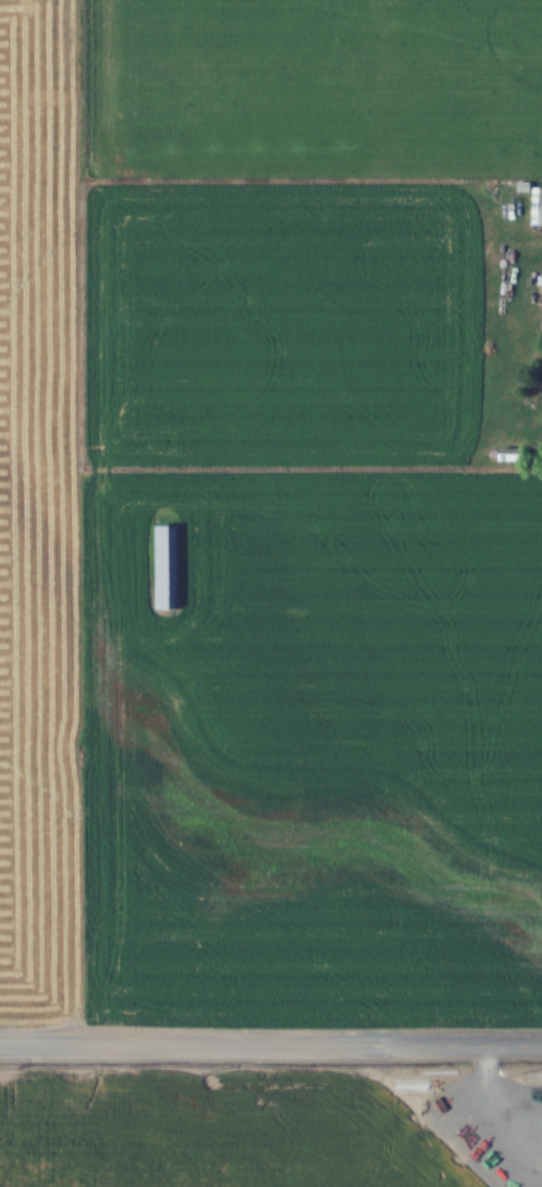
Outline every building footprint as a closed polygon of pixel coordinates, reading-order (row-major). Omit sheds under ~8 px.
[(502,461),(524,461),(524,439),(502,439),(502,461)] [(179,523),(161,523),(161,608),(179,608),(179,523)]
